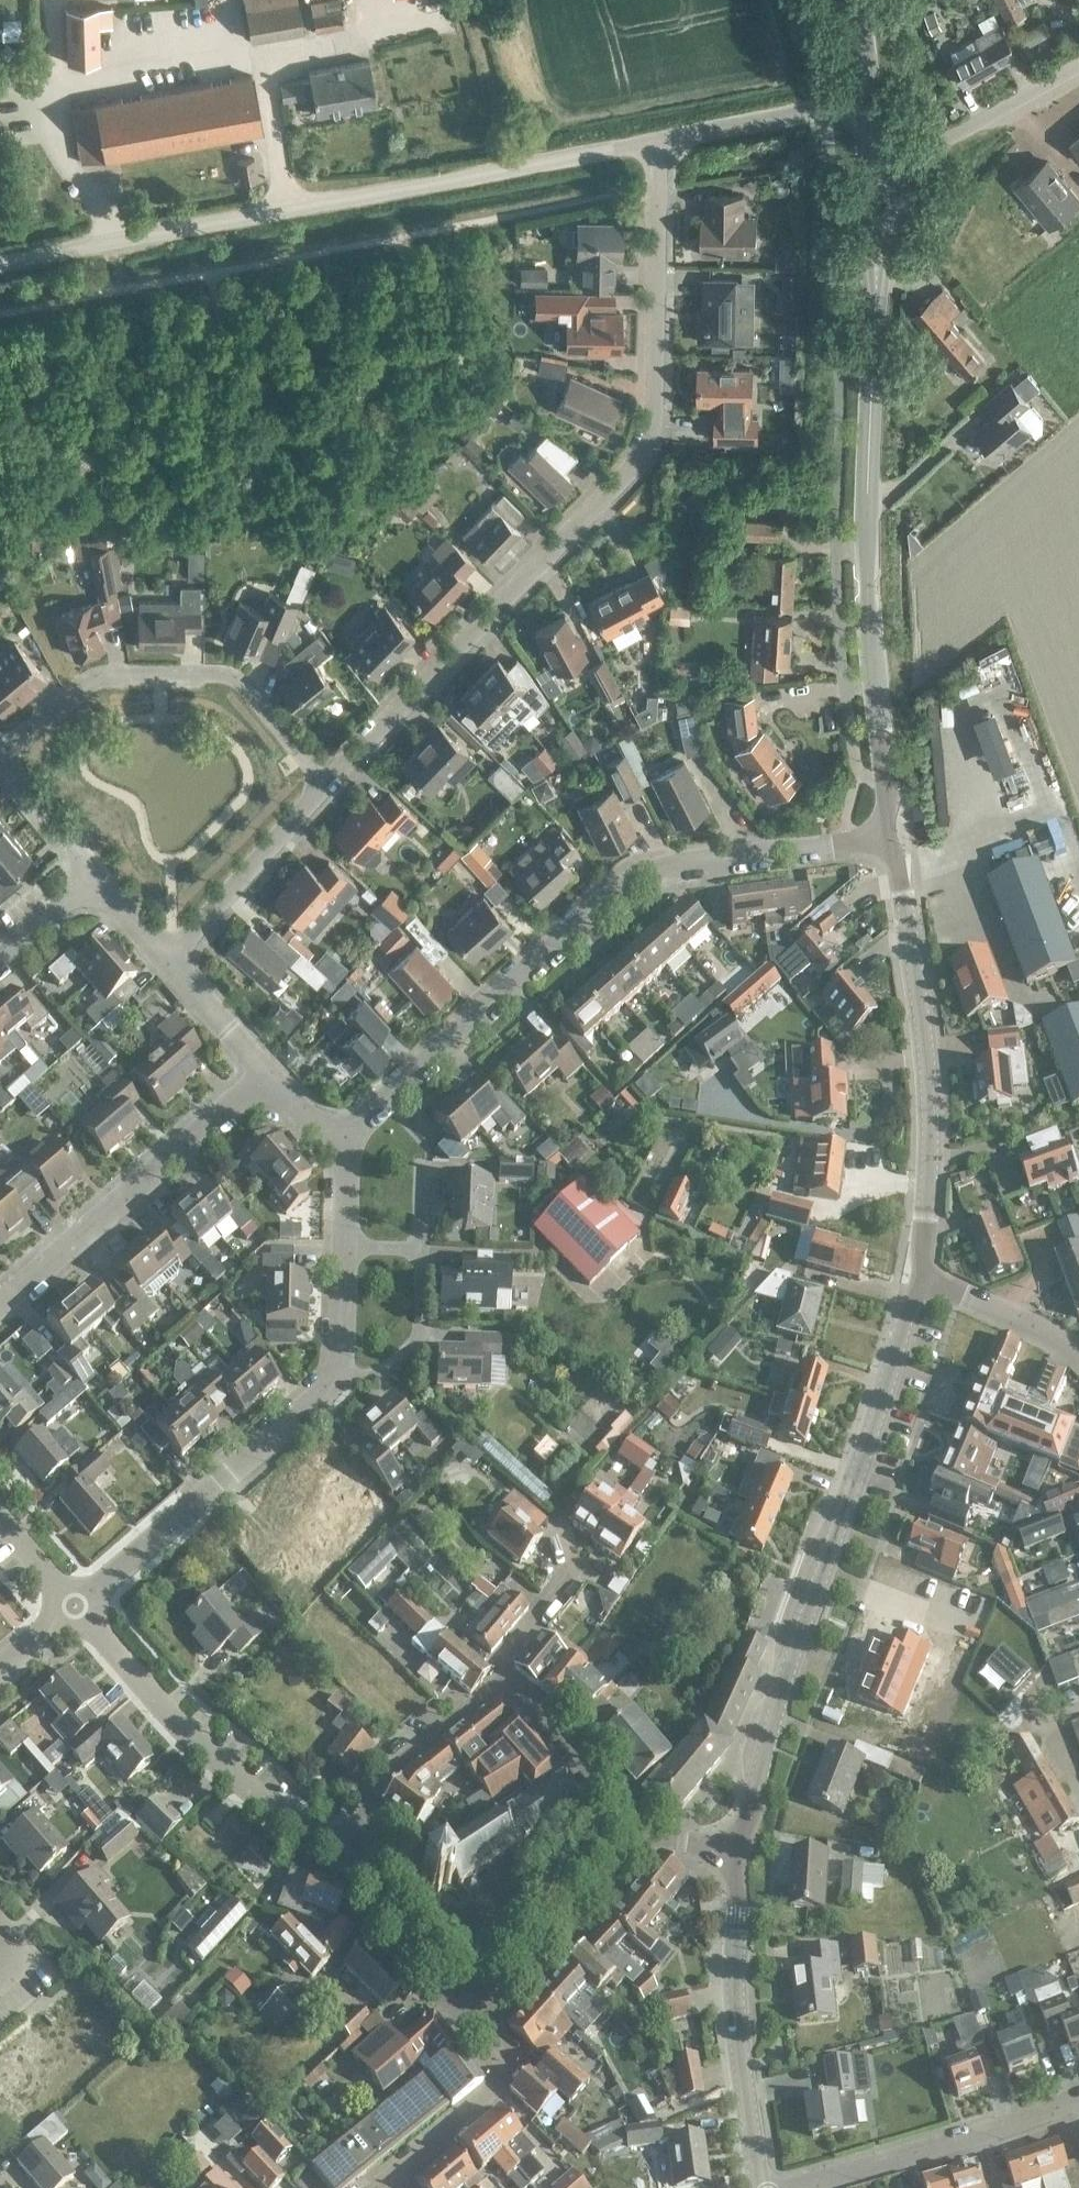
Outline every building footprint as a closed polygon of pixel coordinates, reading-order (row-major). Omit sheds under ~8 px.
[(304,29),(299,0),(250,0),(256,37),(304,29)] [(1008,24),(1027,14),(1020,0),(996,0),(1008,24)] [(320,30),(348,25),(348,21),(359,19),(357,9),(352,9),(351,5),(317,11),(320,30)] [(66,7),(67,62),(99,61),(98,26),(112,26),(111,6),(66,7)] [(925,15),(932,33),(942,29),(935,11),(925,15)] [(951,62),(963,85),(1018,55),(1001,24),(978,36),(979,37),(953,50),(957,59),(951,62)] [(371,59),(336,65),(343,99),(350,97),(352,107),(379,102),(371,59)] [(343,99),(336,65),(310,70),(311,78),(282,84),(285,98),(314,92),(318,114),(352,107),(350,97),(343,99)] [(83,162),(264,129),(254,74),(74,107),(83,162)] [(238,161),(243,181),(260,178),(255,158),(238,161)] [(1047,161),(1017,186),(1050,225),(1078,202),(1078,200),(1047,161)] [(743,217),(743,195),(709,194),(708,216),(702,216),(701,253),(745,254),(746,217),(743,217)] [(621,223),(577,222),(576,257),(581,257),(580,284),(613,284),(613,257),(620,257),(621,223)] [(776,253),(776,268),(796,268),(797,254),(776,253)] [(521,283),(545,284),(545,268),(521,268),(521,283)] [(736,280),(705,280),(705,321),(700,321),(700,341),(754,342),(755,296),(736,296),(736,280)] [(969,377),(986,363),(951,321),(962,312),(944,290),(915,314),(969,377)] [(566,350),(619,351),(619,311),(586,311),(586,306),(614,306),(614,294),(586,293),(586,292),(536,292),(535,315),(567,315),(566,350)] [(564,377),(566,363),(540,359),(537,372),(564,377)] [(752,369),(700,368),(699,402),(719,403),(719,416),(716,416),(716,440),(758,441),(758,416),(752,416),(752,369)] [(603,432),(618,399),(571,378),(556,410),(603,432)] [(1001,458),(1031,431),(1037,437),(1043,431),(1044,419),(1031,404),(1032,403),(1015,383),(992,402),(1001,412),(978,432),(1001,458)] [(547,504),(571,480),(562,472),(577,457),(546,434),(524,457),(520,453),(508,466),(547,504)] [(468,435),(458,445),(470,456),(480,446),(468,435)] [(421,512),(439,493),(424,478),(406,497),(421,512)] [(490,563),(520,533),(513,526),(524,515),(502,494),(476,521),(483,528),(470,542),(490,563)] [(417,510),(406,499),(394,510),(405,521),(417,510)] [(780,541),(781,523),(750,520),(748,538),(780,541)] [(408,593),(434,618),(455,596),(456,598),(469,584),(461,577),(473,564),(446,538),(433,551),(441,559),(408,593)] [(100,600),(98,601),(106,621),(108,626),(121,623),(107,548),(90,551),(100,600)] [(793,603),(797,557),(763,554),(760,581),(773,582),(771,601),(793,603)] [(48,560),(37,564),(43,583),(54,580),(48,560)] [(300,564),(285,600),(297,605),(299,606),(314,570),(300,564)] [(663,598),(648,572),(630,581),(589,603),(606,636),(647,614),(644,608),(663,598)] [(199,629),(199,612),(198,612),(198,586),(180,586),(180,612),(139,612),(139,647),(181,647),(181,629),(199,629)] [(285,600),(269,593),(261,611),(239,602),(223,640),(257,654),(268,629),(284,636),(297,605),(285,600)] [(95,625),(106,621),(98,601),(55,616),(62,637),(67,635),(74,656),(103,646),(95,625)] [(668,621),(683,622),(684,604),(669,603),(668,621)] [(363,660),(361,662),(378,678),(402,653),(399,651),(414,635),(385,607),(348,646),(363,660)] [(778,662),(789,663),(792,616),(755,614),(751,676),(777,677),(778,662)] [(557,672),(586,657),(564,616),(535,631),(557,672)] [(301,712),(332,687),(314,665),(329,652),(316,636),(283,662),(292,673),(279,684),(301,712)] [(43,677),(14,643),(0,655),(0,708),(2,711),(43,677)] [(618,689),(602,658),(586,666),(603,697),(618,689)] [(497,660),(479,679),(507,706),(518,695),(537,714),(548,702),(524,667),(516,659),(506,669),(497,660)] [(507,706),(479,679),(460,698),(470,707),(460,717),(491,747),(508,730),(496,718),(507,706)] [(735,731),(756,728),(752,697),(724,701),(727,718),(733,717),(735,731)] [(692,708),(675,712),(685,755),(702,751),(692,708)] [(429,792),(467,752),(437,722),(413,747),(416,749),(401,765),(429,792)] [(755,782),(769,800),(798,779),(762,731),(736,751),(758,780),(755,782)] [(624,797),(640,789),(623,756),(608,763),(624,797)] [(684,762),(651,778),(675,824),(707,808),(684,762)] [(600,848),(634,831),(613,788),(578,805),(600,848)] [(357,812),(334,835),(361,860),(365,864),(374,864),(380,857),(380,847),(376,844),(394,824),(402,831),(415,817),(389,794),(377,806),(367,797),(355,809),(357,812)] [(13,837),(0,821),(0,847),(13,837)] [(576,852),(555,829),(542,841),(548,848),(516,877),(539,903),(554,889),(552,887),(570,871),(564,863),(576,852)] [(0,847),(0,898),(1,899),(23,881),(14,871),(30,857),(13,837),(0,847)] [(460,856),(474,871),(490,857),(477,841),(460,856)] [(274,901),(300,925),(332,889),(343,899),(355,886),(328,861),(317,874),(305,863),(292,877),(294,879),(274,901)] [(1027,983),(1076,964),(1037,862),(988,881),(1027,983)] [(759,889),(763,916),(782,914),(783,921),(796,919),(795,917),(800,916),(810,908),(806,885),(791,888),(791,885),(759,889)] [(763,916),(759,889),(727,893),(732,928),(744,926),(743,919),(763,916)] [(482,897),(447,929),(472,958),(494,938),(497,941),(511,929),(482,897)] [(371,910),(391,928),(402,917),(381,899),(371,910)] [(661,923),(684,948),(705,929),(682,904),(661,923)] [(821,936),(847,915),(839,904),(802,934),(806,938),(801,941),(799,938),(801,936),(795,930),(787,937),(795,947),(777,961),(789,974),(805,961),(819,978),(836,964),(814,937),(819,933),(821,936)] [(423,943),(433,934),(415,914),(404,923),(423,943)] [(641,942),(663,967),(684,948),(661,923),(641,942)] [(286,924),(279,932),(318,967),(323,961),(291,933),(293,931),(286,924)] [(318,967),(279,932),(277,931),(267,942),(250,926),(241,936),(241,935),(227,951),(268,988),(271,985),(280,975),(276,971),(286,959),(290,963),(316,986),(327,975),(318,967)] [(76,970),(89,985),(120,958),(105,940),(79,962),(71,952),(47,972),(58,986),(76,970)] [(620,960),(643,985),(663,967),(641,942),(620,960)] [(415,945),(389,969),(423,1008),(450,984),(415,945)] [(967,1017),(1006,1003),(986,952),(952,966),(963,996),(960,998),(967,1017)] [(120,958),(89,985),(96,993),(92,997),(98,1003),(84,1015),(96,1028),(120,1008),(111,997),(136,976),(120,958)] [(600,979),(622,1004),(643,985),(620,960),(600,979)] [(744,986),(723,1004),(736,1019),(764,996),(778,1012),(791,1001),(766,972),(746,989),(744,986)] [(726,976),(716,985),(724,993),(733,985),(726,976)] [(847,978),(822,999),(849,1032),(859,1024),(860,1024),(864,1020),(875,1011),(869,1004),(847,978)] [(579,997),(602,1023),(622,1004),(600,979),(579,997)] [(724,993),(716,985),(707,993),(714,1001),(724,993)] [(14,1034),(24,1026),(30,1033),(48,1018),(28,994),(18,1002),(9,991),(0,999),(0,1017),(14,1034)] [(602,1023),(579,997),(558,1016),(581,1041),(602,1023)] [(378,1022),(361,1001),(350,1010),(361,1023),(340,1043),(366,1072),(388,1052),(369,1031),(378,1022)] [(1078,1105),(1078,1011),(1043,1025),(1073,1107),(1078,1105)] [(684,1013),(675,1021),(683,1029),(692,1021),(684,1013)] [(5,1041),(14,1034),(0,1017),(0,1064),(14,1052),(5,1041)] [(184,1059),(197,1047),(171,1019),(156,1032),(168,1046),(133,1077),(159,1107),(176,1091),(173,1088),(194,1070),(184,1059)] [(683,1029),(675,1021),(666,1030),(673,1038),(683,1029)] [(710,1066),(742,1043),(726,1021),(694,1044),(710,1066)] [(84,1040),(102,1061),(111,1053),(92,1032),(84,1040)] [(978,1088),(973,1088),(974,1101),(980,1101),(980,1106),(989,1105),(989,1106),(994,1106),(994,1104),(997,1104),(998,1109),(1011,1108),(1010,1102),(1013,1102),(1011,1081),(1026,1080),(1023,1050),(1019,1050),(1017,1033),(989,1037),(991,1055),(992,1055),(993,1065),(976,1067),(978,1088)] [(564,1079),(578,1067),(555,1042),(545,1051),(533,1038),(500,1068),(525,1096),(555,1069),(564,1079)] [(831,1048),(791,1050),(795,1122),(812,1123),(843,1122),(842,1095),(845,1095),(844,1078),(832,1078),(831,1048)] [(643,1050),(634,1058),(641,1067),(650,1059),(643,1050)] [(641,1067),(634,1058),(625,1066),(632,1075),(641,1067)] [(104,1153),(137,1125),(124,1109),(135,1100),(112,1073),(101,1082),(105,1087),(100,1092),(109,1102),(81,1126),(104,1153)] [(453,1100),(479,1129),(489,1119),(500,1132),(508,1126),(512,1131),(524,1120),(501,1094),(491,1102),(473,1082),(453,1100)] [(624,1092),(619,1097),(631,1110),(636,1106),(624,1092)] [(479,1129),(453,1100),(433,1118),(449,1136),(435,1148),(447,1161),(461,1162),(468,1155),(459,1146),(479,1129)] [(263,1182),(291,1158),(275,1140),(274,1140),(266,1130),(233,1158),(243,1169),(248,1165),(263,1182)] [(1078,1180),(1078,1169),(1073,1152),(1067,1154),(1063,1145),(1061,1146),(1056,1132),(1027,1143),(1033,1157),(1020,1162),(1032,1193),(1048,1187),(1050,1191),(1068,1184),(1069,1186),(1073,1185),(1072,1183),(1078,1180)] [(19,1158),(4,1172),(33,1204),(47,1192),(53,1199),(79,1176),(50,1143),(25,1165),(19,1158)] [(793,1193),(809,1195),(834,1199),(843,1148),(817,1143),(813,1172),(797,1170),(793,1193)] [(718,1167),(725,1152),(715,1148),(708,1162),(718,1167)] [(291,1158),(263,1182),(279,1199),(274,1203),(283,1214),(306,1194),(297,1184),(307,1176),(291,1158)] [(531,1182),(532,1164),(499,1162),(498,1181),(531,1182)] [(536,1168),(536,1182),(553,1183),(554,1169),(536,1168)] [(4,1172),(0,1175),(0,1245),(24,1224),(18,1217),(33,1204),(4,1172)] [(491,1198),(492,1178),(443,1176),(443,1196),(451,1197),(450,1229),(488,1230),(489,1211),(482,1210),(483,1198),(491,1198)] [(563,1247),(556,1253),(588,1285),(626,1248),(638,1236),(605,1204),(602,1207),(578,1183),(575,1187),(566,1177),(553,1190),(562,1199),(539,1222),(563,1247)] [(677,1224),(692,1192),(672,1183),(657,1215),(677,1224)] [(185,1201),(213,1232),(226,1220),(238,1234),(250,1223),(231,1202),(223,1209),(202,1186),(185,1201)] [(808,1208),(768,1195),(761,1218),(801,1230),(808,1208)] [(185,1201),(167,1216),(177,1226),(169,1233),(198,1268),(209,1258),(198,1245),(213,1232),(185,1201)] [(1078,1317),(1078,1216),(1058,1224),(1068,1251),(1055,1255),(1078,1317)] [(989,1277),(1022,1264),(1009,1231),(998,1235),(991,1218),(969,1227),(989,1277)] [(727,1233),(711,1225),(706,1236),(722,1243),(727,1233)] [(148,1231),(131,1247),(156,1276),(173,1261),(177,1265),(188,1256),(198,1268),(169,1233),(158,1243),(148,1231)] [(479,1244),(497,1245),(498,1232),(479,1231),(479,1244)] [(824,1271),(823,1272),(857,1281),(865,1251),(838,1244),(839,1239),(814,1232),(804,1266),(824,1271)] [(124,1297),(145,1321),(156,1312),(139,1291),(156,1276),(131,1247),(112,1263),(122,1274),(112,1283),(124,1297)] [(266,1279),(265,1300),(304,1301),(305,1279),(291,1278),(291,1258),(260,1257),(260,1279),(266,1279)] [(507,1313),(508,1261),(461,1259),(460,1275),(440,1274),(439,1311),(507,1313)] [(809,1341),(821,1292),(788,1284),(790,1277),(774,1273),(752,1297),(782,1305),(776,1332),(809,1341)] [(88,1284),(67,1303),(91,1330),(102,1321),(110,1331),(119,1323),(130,1335),(145,1321),(124,1297),(110,1309),(88,1284)] [(304,1301),(265,1300),(264,1340),(269,1346),(294,1347),(294,1323),(304,1323),(304,1301)] [(79,1341),(91,1330),(67,1303),(45,1322),(66,1347),(55,1356),(81,1386),(93,1375),(78,1358),(88,1351),(79,1341)] [(194,1326),(178,1341),(188,1352),(204,1337),(194,1326)] [(741,1344),(725,1331),(706,1354),(721,1367),(741,1344)] [(1000,1336),(984,1374),(1004,1382),(1020,1344),(1000,1336)] [(438,1350),(437,1386),(476,1387),(489,1388),(489,1357),(497,1357),(498,1338),(465,1337),(465,1350),(438,1350)] [(252,1354),(234,1370),(259,1398),(278,1382),(267,1369),(276,1361),(257,1339),(246,1348),(252,1354)] [(139,1352),(121,1368),(129,1377),(147,1361),(139,1352)] [(783,1399),(814,1409),(825,1372),(798,1364),(793,1380),(789,1379),(783,1399)] [(46,1374),(60,1391),(71,1381),(57,1365),(46,1374)] [(214,1365),(195,1382),(215,1405),(225,1396),(240,1414),(259,1398),(234,1370),(226,1377),(214,1365)] [(1008,1384),(1004,1382),(984,1374),(973,1400),(959,1394),(948,1421),(1059,1466),(1061,1462),(1077,1469),(1078,1465),(1078,1437),(1072,1434),(1074,1429),(1041,1415),(1059,1373),(1043,1366),(1032,1393),(1008,1383),(1008,1384)] [(167,1406),(173,1413),(197,1440),(214,1425),(205,1414),(215,1405),(195,1382),(187,1372),(175,1382),(184,1392),(167,1406)] [(41,1406),(27,1390),(17,1399),(0,1380),(0,1426),(7,1420),(15,1429),(41,1406)] [(118,1389),(107,1398),(117,1409),(128,1400),(118,1389)] [(47,1425),(72,1404),(64,1393),(39,1415),(47,1425)] [(371,1413),(398,1443),(415,1429),(429,1445),(440,1436),(420,1413),(409,1422),(388,1398),(371,1413)] [(668,1398),(655,1412),(669,1424),(681,1410),(668,1398)] [(814,1409),(783,1399),(776,1421),(781,1422),(776,1438),(802,1447),(814,1409)] [(129,1424),(114,1408),(106,1416),(120,1432),(129,1424)] [(168,1445),(178,1456),(197,1440),(173,1413),(155,1428),(149,1422),(138,1431),(158,1453),(168,1445)] [(355,1427),(367,1441),(354,1453),(390,1494),(404,1482),(382,1457),(398,1443),(371,1413),(355,1427)] [(632,1424),(623,1415),(608,1431),(610,1434),(593,1454),(599,1460),(632,1424)] [(764,1451),(770,1435),(733,1421),(727,1437),(764,1451)] [(43,1482),(67,1461),(40,1430),(16,1451),(43,1482)] [(961,1432),(944,1474),(993,1493),(994,1494),(999,1484),(983,1477),(997,1446),(961,1432)] [(473,1447),(541,1509),(551,1498),(483,1436),(473,1447)] [(331,1440),(306,1462),(336,1496),(361,1474),(331,1440)] [(652,1457),(643,1450),(631,1467),(640,1473),(628,1491),(638,1499),(653,1477),(642,1470),(652,1457)] [(60,1503),(89,1537),(114,1515),(89,1486),(106,1471),(93,1456),(64,1481),(73,1492),(60,1503)] [(306,1462),(281,1484),(311,1518),(336,1496),(306,1462)] [(746,1503),(776,1516),(791,1480),(765,1469),(759,1485),(754,1483),(746,1503)] [(935,1488),(931,1497),(938,1499),(965,1511),(966,1510),(971,1498),(989,1505),(993,1493),(944,1474),(941,1472),(939,1478),(935,1478),(932,1485),(935,1488)] [(281,1484),(256,1506),(286,1540),(311,1518),(281,1484)] [(616,1508),(617,1508),(626,1496),(625,1495),(614,1488),(608,1497),(593,1486),(568,1523),(593,1540),(591,1543),(591,1544),(616,1508)] [(1035,1515),(1045,1520),(1057,1515),(1058,1516),(1078,1507),(1078,1489),(1078,1488),(1039,1505),(1035,1515)] [(519,1564),(541,1538),(536,1534),(546,1522),(511,1493),(500,1506),(507,1512),(486,1537),(519,1564)] [(938,1499),(929,1519),(962,1533),(971,1512),(966,1510),(965,1511),(938,1499)] [(761,1551),(776,1516),(746,1503),(737,1524),(741,1525),(735,1540),(761,1551)] [(256,1506),(240,1520),(270,1554),(286,1540),(256,1506)] [(616,1508),(591,1544),(617,1562),(642,1526),(617,1508),(616,1508)] [(1071,1521),(1078,1543),(1078,1508),(1072,1511),(1075,1520),(1071,1521)] [(1045,1520),(1018,1531),(1024,1548),(1064,1532),(1058,1516),(1057,1515),(1045,1520)] [(910,1547),(922,1552),(916,1568),(952,1583),(966,1545),(952,1539),(953,1538),(952,1538),(919,1524),(910,1547)] [(364,1588),(395,1556),(379,1541),(348,1572),(364,1588)] [(486,1602),(514,1624),(527,1608),(499,1586),(494,1592),(477,1578),(470,1587),(475,1591),(474,1592),(486,1602)] [(378,1599),(401,1622),(416,1607),(394,1583),(378,1599)] [(1078,1604),(1078,1586),(1035,1603),(1027,1606),(1034,1621),(1041,1618),(1078,1604)] [(239,1651),(264,1629),(254,1617),(241,1628),(213,1595),(187,1618),(205,1639),(199,1644),(210,1656),(228,1640),(239,1651)] [(514,1624),(486,1602),(463,1631),(490,1653),(514,1624)] [(1059,1626),(1078,1618),(1078,1604),(1041,1618),(1046,1631),(1059,1626)] [(431,1623),(416,1607),(401,1622),(416,1638),(411,1644),(470,1694),(490,1671),(440,1630),(443,1627),(439,1624),(436,1627),(431,1623)] [(894,1634),(888,1649),(874,1643),(866,1663),(872,1666),(858,1699),(903,1717),(931,1649),(894,1634)] [(540,1635),(513,1668),(558,1704),(579,1675),(576,1671),(579,1666),(584,1660),(571,1649),(569,1652),(561,1645),(558,1649),(540,1635)] [(579,1675),(558,1704),(575,1719),(576,1718),(584,1728),(602,1711),(593,1700),(598,1696),(603,1701),(614,1690),(609,1685),(603,1690),(587,1670),(591,1664),(594,1665),(599,1659),(604,1663),(618,1647),(604,1635),(587,1657),(584,1660),(579,1666),(576,1671),(579,1675)] [(726,1746),(728,1743),(731,1736),(741,1714),(759,1675),(754,1672),(765,1647),(743,1636),(699,1726),(659,1777),(656,1775),(639,1795),(671,1822),(692,1797),(711,1774),(719,1763),(717,1760),(727,1748),(726,1746)] [(1027,1677),(1003,1655),(990,1669),(1014,1691),(1027,1677)] [(1048,1664),(1057,1689),(1078,1681),(1069,1656),(1048,1664)] [(66,1745),(69,1743),(94,1721),(85,1710),(98,1698),(90,1688),(85,1693),(68,1673),(39,1697),(59,1721),(51,1728),(66,1745)] [(347,1705),(333,1693),(324,1704),(339,1715),(347,1705)] [(417,1763),(437,1787),(462,1766),(466,1771),(491,1802),(523,1782),(531,1791),(558,1767),(559,1766),(538,1743),(529,1732),(515,1716),(515,1717),(498,1697),(482,1710),(481,1710),(468,1721),(461,1727),(442,1742),(442,1743),(418,1763),(417,1763)] [(633,1786),(668,1757),(631,1713),(594,1743),(633,1786)] [(373,1748),(366,1743),(337,1720),(331,1727),(342,1736),(327,1757),(350,1776),(373,1748)] [(9,1755),(26,1742),(10,1721),(0,1729),(0,1744),(9,1755)] [(95,1728),(78,1743),(68,1751),(81,1765),(100,1749),(126,1780),(151,1759),(121,1723),(104,1738),(95,1728)] [(1059,1832),(1078,1821),(1029,1737),(1010,1748),(1059,1832)] [(857,1742),(857,1743),(852,1755),(832,1747),(810,1801),(843,1815),(865,1762),(887,1771),(893,1757),(857,1742)] [(50,1768),(67,1753),(58,1743),(41,1757),(50,1768)] [(398,1780),(381,1805),(413,1828),(430,1804),(440,1790),(437,1787),(417,1763),(416,1764),(404,1773),(398,1780)] [(9,1784),(0,1774),(0,1792),(9,1784)] [(476,1878),(474,1876),(485,1869),(487,1871),(489,1870),(488,1867),(499,1859),(501,1862),(504,1860),(502,1857),(513,1850),(514,1853),(517,1851),(515,1848),(536,1835),(536,1836),(539,1834),(538,1833),(579,1806),(580,1807),(583,1805),(581,1801),(580,1802),(575,1794),(581,1790),(576,1783),(570,1787),(564,1778),(565,1778),(563,1774),(560,1776),(560,1777),(529,1797),(524,1789),(496,1808),(499,1812),(494,1815),(493,1813),(492,1814),(490,1811),(487,1813),(489,1816),(478,1823),(476,1821),(474,1823),(476,1825),(464,1833),(462,1830),(460,1832),(462,1834),(452,1841),(451,1838),(448,1840),(450,1843),(439,1850),(437,1847),(434,1849),(436,1852),(435,1853),(438,1858),(435,1860),(437,1864),(426,1871),(424,1867),(421,1869),(423,1872),(423,1873),(420,1876),(421,1878),(425,1876),(432,1886),(429,1888),(431,1892),(434,1890),(436,1893),(440,1891),(438,1887),(442,1884),(444,1887),(446,1888),(448,1886),(449,1884),(453,1881),(457,1887),(459,1886),(460,1889),(462,1888),(467,1895),(467,1896),(480,1888),(474,1879),(476,1878)] [(1,1816),(24,1797),(11,1783),(0,1793),(0,1815),(1,1816)] [(37,1874),(65,1851),(34,1816),(44,1807),(34,1795),(10,1816),(20,1827),(2,1842),(15,1856),(19,1853),(37,1874)] [(136,1821),(159,1844),(179,1823),(156,1800),(136,1821)] [(79,1819),(93,1835),(100,1828),(87,1812),(79,1819)] [(104,1862),(134,1838),(124,1826),(95,1850),(104,1862)] [(1034,1846),(1044,1866),(1059,1857),(1044,1828),(1032,1834),(1038,1844),(1034,1846)] [(823,1909),(827,1854),(794,1852),(791,1907),(823,1909)] [(658,1853),(635,1883),(664,1907),(673,1914),(677,1908),(669,1902),(688,1878),(658,1853)] [(842,1901),(872,1903),(873,1891),(882,1892),(884,1868),(845,1865),(842,1901)] [(99,1943),(124,1922),(96,1889),(105,1882),(95,1870),(55,1904),(72,1924),(78,1919),(99,1943)] [(335,1918),(345,1890),(309,1878),(290,1871),(276,1908),(319,1924),(323,1913),(335,1918)] [(1078,1904),(1078,1879),(1065,1885),(1074,1906),(1078,1904)] [(664,1907),(635,1883),(607,1918),(646,1953),(649,1955),(659,1966),(668,1955),(643,1932),(664,1907)] [(186,1950),(200,1963),(245,1914),(231,1901),(186,1950)] [(646,1953),(607,1918),(582,1945),(612,1973),(614,1971),(620,1965),(607,1953),(616,1943),(637,1963),(646,1953)] [(327,1964),(327,1959),(288,1919),(269,1937),(311,1979),(327,1964)] [(353,1935),(339,1921),(316,1944),(330,1958),(353,1935)] [(850,1944),(853,1973),(879,1970),(876,1941),(850,1944)] [(343,1965),(370,1994),(383,2006),(404,1985),(362,1945),(343,1965)] [(623,1979),(614,1971),(612,1973),(582,1945),(564,1966),(587,1987),(595,1995),(605,1983),(614,1990),(623,1979)] [(831,1985),(840,1984),(836,1948),(805,1951),(808,1970),(795,1972),(801,2022),(835,2018),(831,1985)] [(564,1966),(537,1995),(572,2026),(578,2031),(586,2022),(569,2007),(587,1987),(564,1966)] [(646,1976),(630,1990),(642,2003),(655,1991),(646,1976)] [(1071,2017),(1059,1985),(1035,1994),(1047,2027),(1060,2022),(1071,2050),(1078,2047),(1078,2014),(1071,2017)] [(276,2033),(301,2010),(283,1991),(258,2013),(276,2033)] [(662,2022),(690,2016),(685,1992),(657,1998),(662,2022)] [(537,1995),(508,2027),(543,2059),(572,2026),(537,1995)] [(348,2039),(369,2018),(358,2007),(337,2028),(348,2039)] [(36,2008),(20,2022),(49,2056),(65,2042),(36,2008)] [(422,2066),(424,2069),(456,2047),(455,2045),(456,2044),(430,2014),(395,2040),(373,2016),(359,2029),(369,2040),(350,2057),(381,2092),(415,2063),(421,2057),(427,2062),(422,2066)] [(1009,2073),(1038,2063),(1020,2014),(1007,2019),(1013,2036),(997,2042),(1009,2073)] [(973,2048),(984,2044),(974,2016),(953,2022),(962,2045),(955,2047),(962,2063),(947,2068),(957,2097),(987,2086),(973,2048)] [(20,2022),(4,2036),(34,2069),(49,2056),(20,2022)] [(0,2040),(0,2081),(9,2091),(34,2069),(4,2036),(0,2040)] [(424,2069),(418,2074),(419,2075),(308,2165),(327,2187),(346,2187),(449,2105),(450,2106),(482,2081),(470,2065),(456,2047),(424,2069)] [(534,2075),(556,2096),(568,2107),(588,2085),(553,2053),(534,2075)] [(679,2101),(702,2096),(695,2057),(671,2062),(674,2073),(659,2076),(669,2100),(678,2099),(679,2101)] [(850,2096),(854,2095),(849,2058),(826,2061),(831,2098),(808,2101),(813,2137),(842,2133),(841,2122),(853,2120),(850,2096)] [(529,2071),(510,2092),(525,2105),(523,2106),(537,2118),(556,2096),(534,2075),(529,2071)] [(9,2091),(0,2081),(0,2099),(9,2091)] [(328,2098),(335,2106),(346,2097),(338,2089),(328,2098)] [(498,2110),(478,2127),(529,2186),(543,2174),(529,2158),(524,2162),(510,2145),(520,2136),(498,2110)] [(51,2118),(25,2140),(34,2151),(17,2165),(36,2187),(57,2187),(71,2176),(48,2149),(65,2134),(51,2118)] [(620,2121),(581,2138),(588,2145),(624,2131),(620,2121)] [(581,2155),(588,2146),(562,2122),(555,2131),(581,2155)] [(250,2140),(274,2166),(290,2151),(266,2126),(250,2140)] [(628,2149),(660,2144),(658,2126),(625,2131),(628,2149)] [(506,2178),(515,2187),(527,2187),(529,2186),(478,2127),(459,2144),(480,2170),(492,2160),(506,2178)] [(660,2144),(653,2145),(655,2160),(670,2158),(674,2187),(707,2183),(700,2137),(668,2142),(660,2143),(660,2144)] [(1032,2154),(1042,2182),(1044,2187),(1078,2187),(1078,2169),(1077,2162),(1066,2165),(1060,2145),(1032,2154)] [(259,2187),(273,2187),(282,2180),(255,2151),(247,2159),(237,2148),(224,2161),(237,2175),(242,2170),(259,2187)] [(481,2183),(475,2177),(452,2150),(434,2166),(452,2187),(462,2187),(463,2187),(464,2187),(476,2187),(481,2183)] [(1042,2182),(1032,2154),(1006,2163),(1013,2184),(1002,2187),(1003,2187),(1024,2187),(1042,2182)] [(434,2166),(415,2182),(420,2187),(452,2187),(434,2166)] [(954,2187),(984,2187),(977,2166),(950,2174),(954,2187)] [(205,2187),(231,2187),(216,2171),(203,2183),(207,2186),(205,2187)] [(552,2187),(584,2187),(571,2172),(552,2187)] [(950,2174),(923,2182),(925,2187),(954,2187),(950,2174)]
